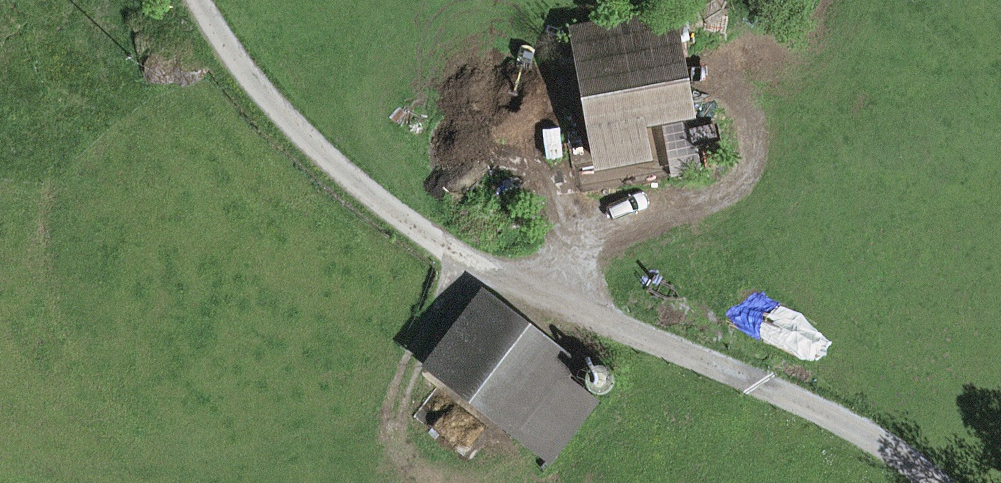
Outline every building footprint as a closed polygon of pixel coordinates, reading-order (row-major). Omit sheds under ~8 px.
[(635,151),(630,122),(691,111),(673,12),(578,29),(596,129),(599,129),(604,157),(635,151)] [(666,163),(704,156),(698,123),(660,129),(666,163)] [(434,361),(521,428),(559,379),(573,360),(487,292),(434,361)] [(585,385),(593,395),(606,395),(614,384),(611,372),(599,366),(587,372),(585,385)] [(559,379),(521,428),(555,454),(594,403),(559,379)]
